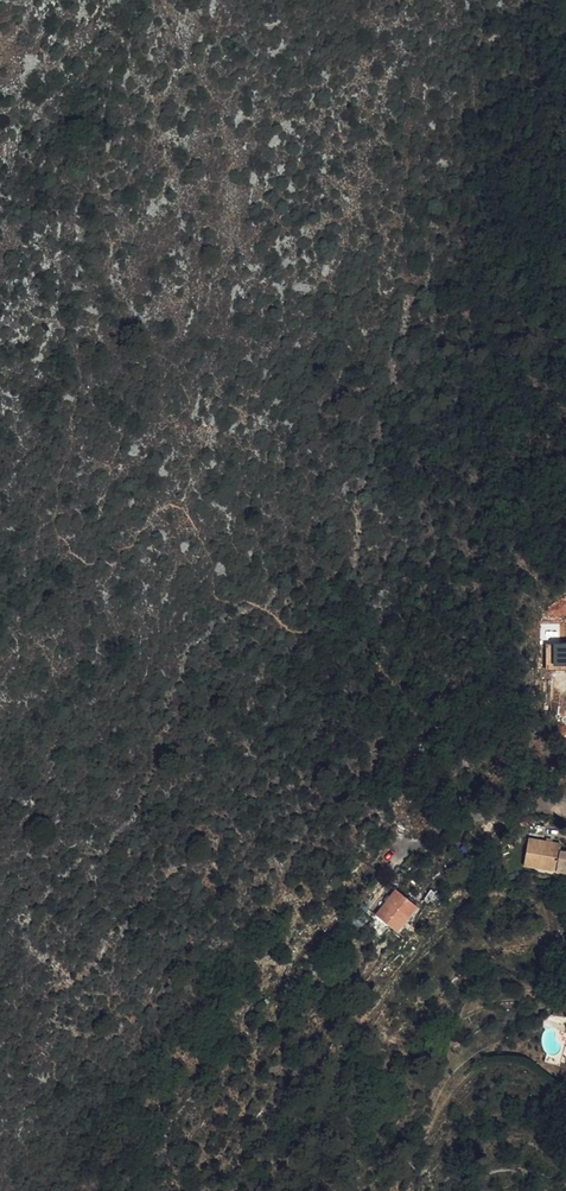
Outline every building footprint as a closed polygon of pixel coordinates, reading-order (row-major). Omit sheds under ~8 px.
[(526,850),(521,876),(565,883),(565,864),(558,862),(558,855),(526,850)] [(414,920),(392,904),(373,929),(395,945),(414,920)]
